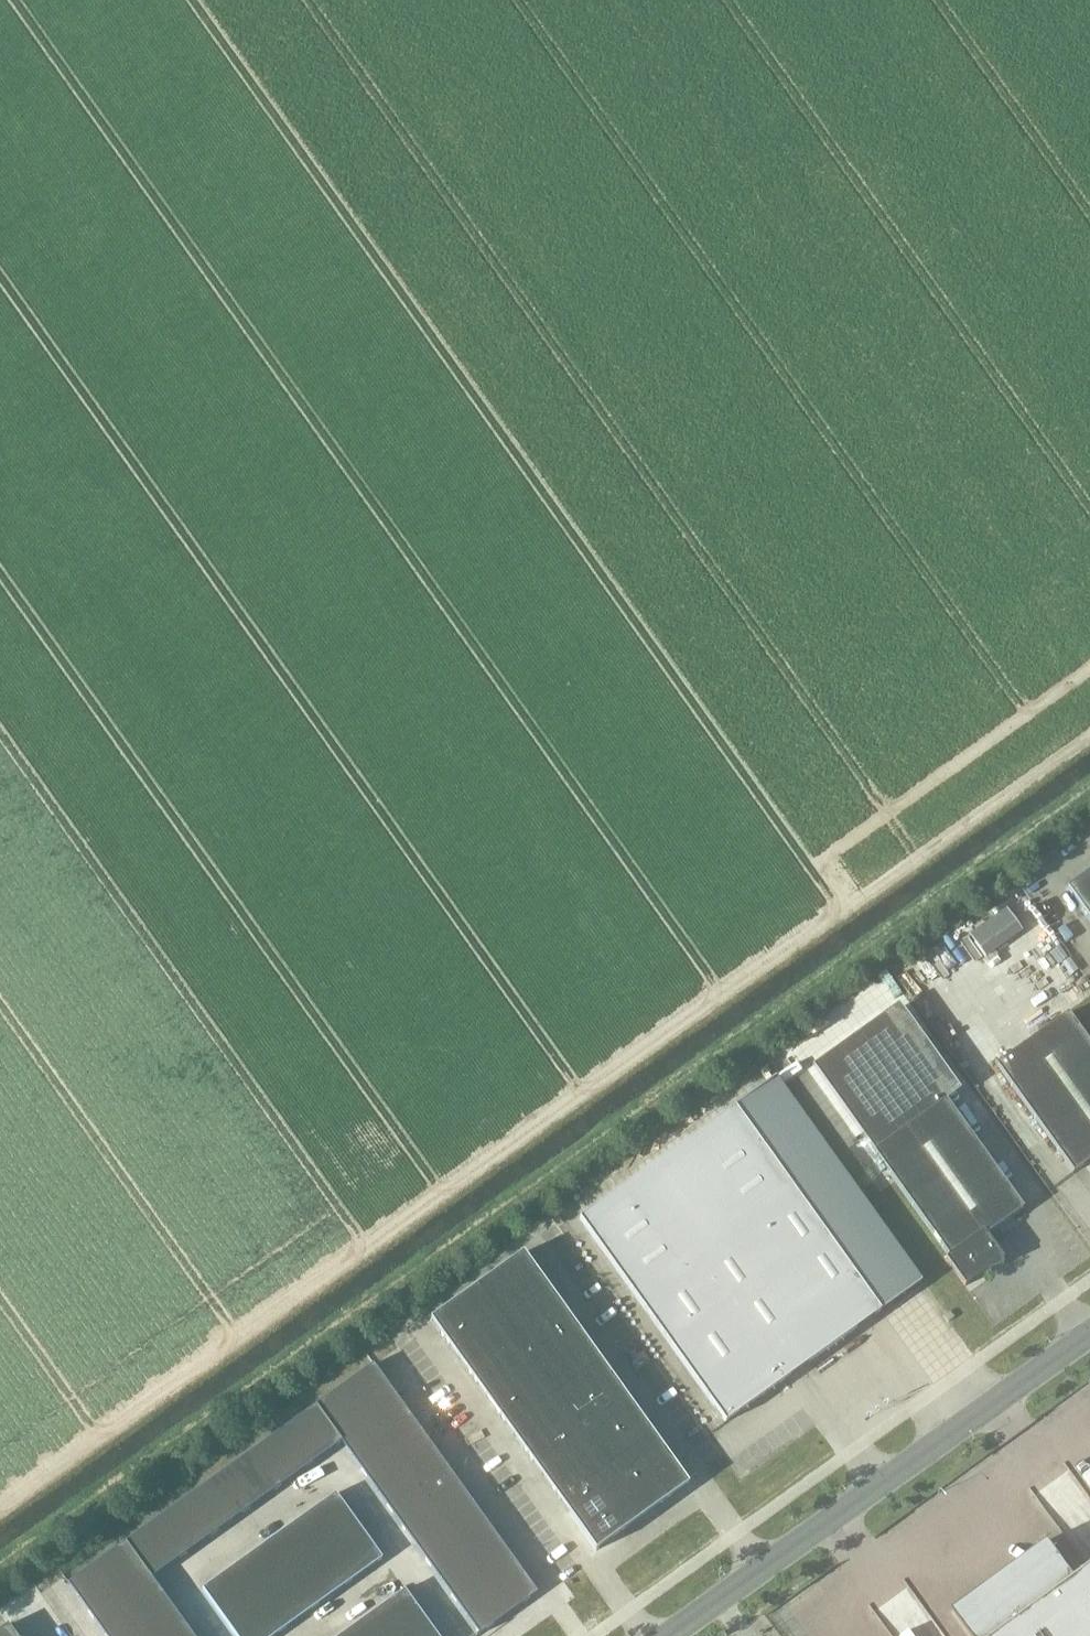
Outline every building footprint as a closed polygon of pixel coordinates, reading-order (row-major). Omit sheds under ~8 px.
[(1067,888),(1089,921),(1089,871),(1067,888)] [(969,934),(985,957),(1022,931),(1006,908),(969,934)] [(1068,1013),(996,1065),(1073,1173),(1089,1161),(1089,1044),(1068,1013)] [(1003,1265),(998,1252),(999,1252),(987,1235),(1023,1209),(884,1014),(812,1066),(948,1256),(945,1259),(965,1286),(983,1273),(1003,1265)] [(735,1107),(580,1218),(725,1422),(881,1311),(735,1107)] [(538,1223),(554,1253),(567,1246),(551,1216),(538,1223)] [(523,1253),(430,1319),(596,1551),(689,1484),(523,1253)] [(942,1316),(947,1322),(955,1317),(950,1311),(942,1316)] [(106,1635),(193,1635),(151,1578),(342,1442),(480,1634),(537,1593),(373,1364),(68,1583),(106,1635)] [(203,1589),(236,1635),(274,1635),(382,1558),(336,1494),(203,1589)] [(1073,1580),(1045,1542),(1042,1544),(1057,1565),(1022,1590),(1009,1572),(954,1612),(971,1635),(1089,1635),(1089,1568),(1073,1580)] [(341,1635),(438,1635),(405,1590),(341,1635)] [(8,1624),(0,1630),(0,1635),(17,1635),(8,1624)]
